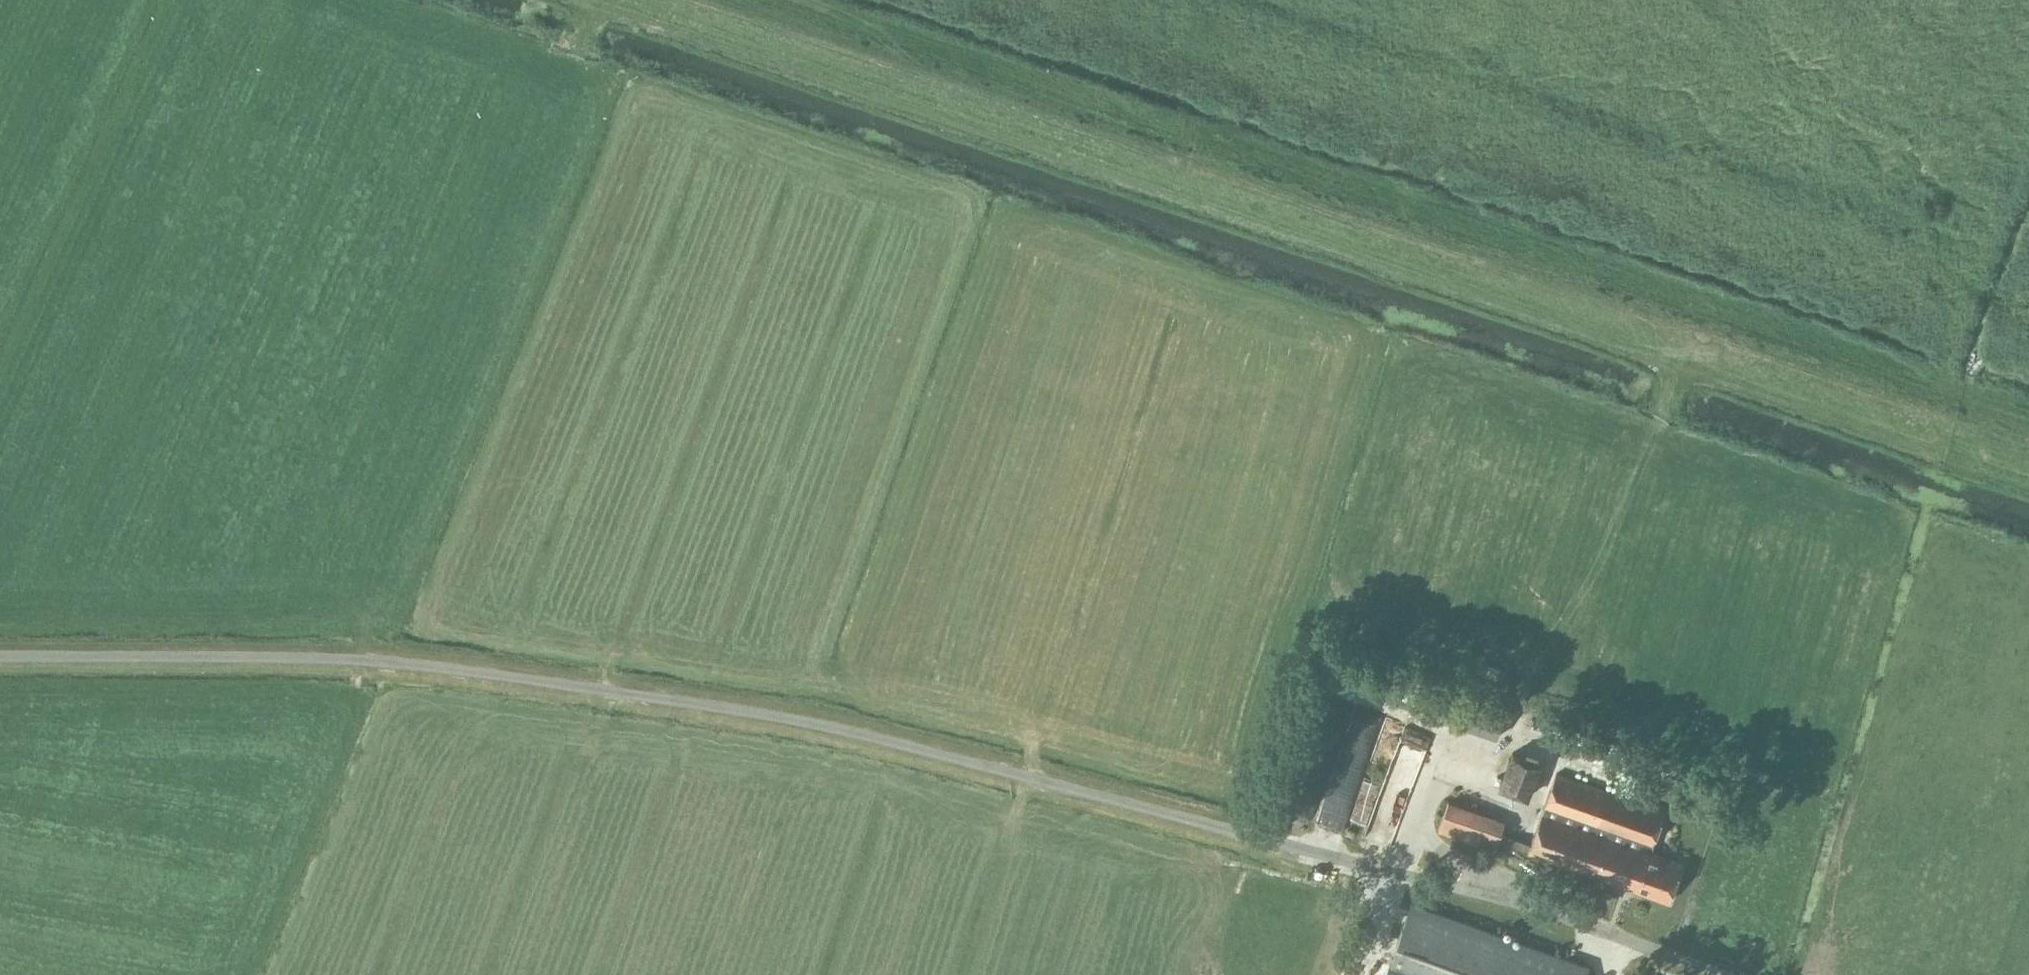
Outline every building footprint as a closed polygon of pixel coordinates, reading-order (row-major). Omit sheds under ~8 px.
[(1434,715),(1496,736),(1506,706),(1445,685),(1434,715)] [(1348,727),(1361,737),(1368,727),(1355,718),(1348,727)] [(1538,741),(1555,743),(1558,722),(1540,720),(1538,741)] [(1401,729),(1393,756),(1416,763),(1424,736),(1401,729)] [(1511,751),(1497,786),(1528,798),(1541,762),(1511,751)] [(1561,753),(1556,769),(1630,794),(1635,778),(1561,753)] [(1450,793),(1438,829),(1495,849),(1498,840),(1527,851),(1527,850),(1667,900),(1681,862),(1651,851),(1665,811),(1555,772),(1530,844),(1501,833),(1506,821),(1495,817),(1498,810),(1450,793)] [(1411,902),(1385,974),(1584,974),(1587,965),(1411,902)]
